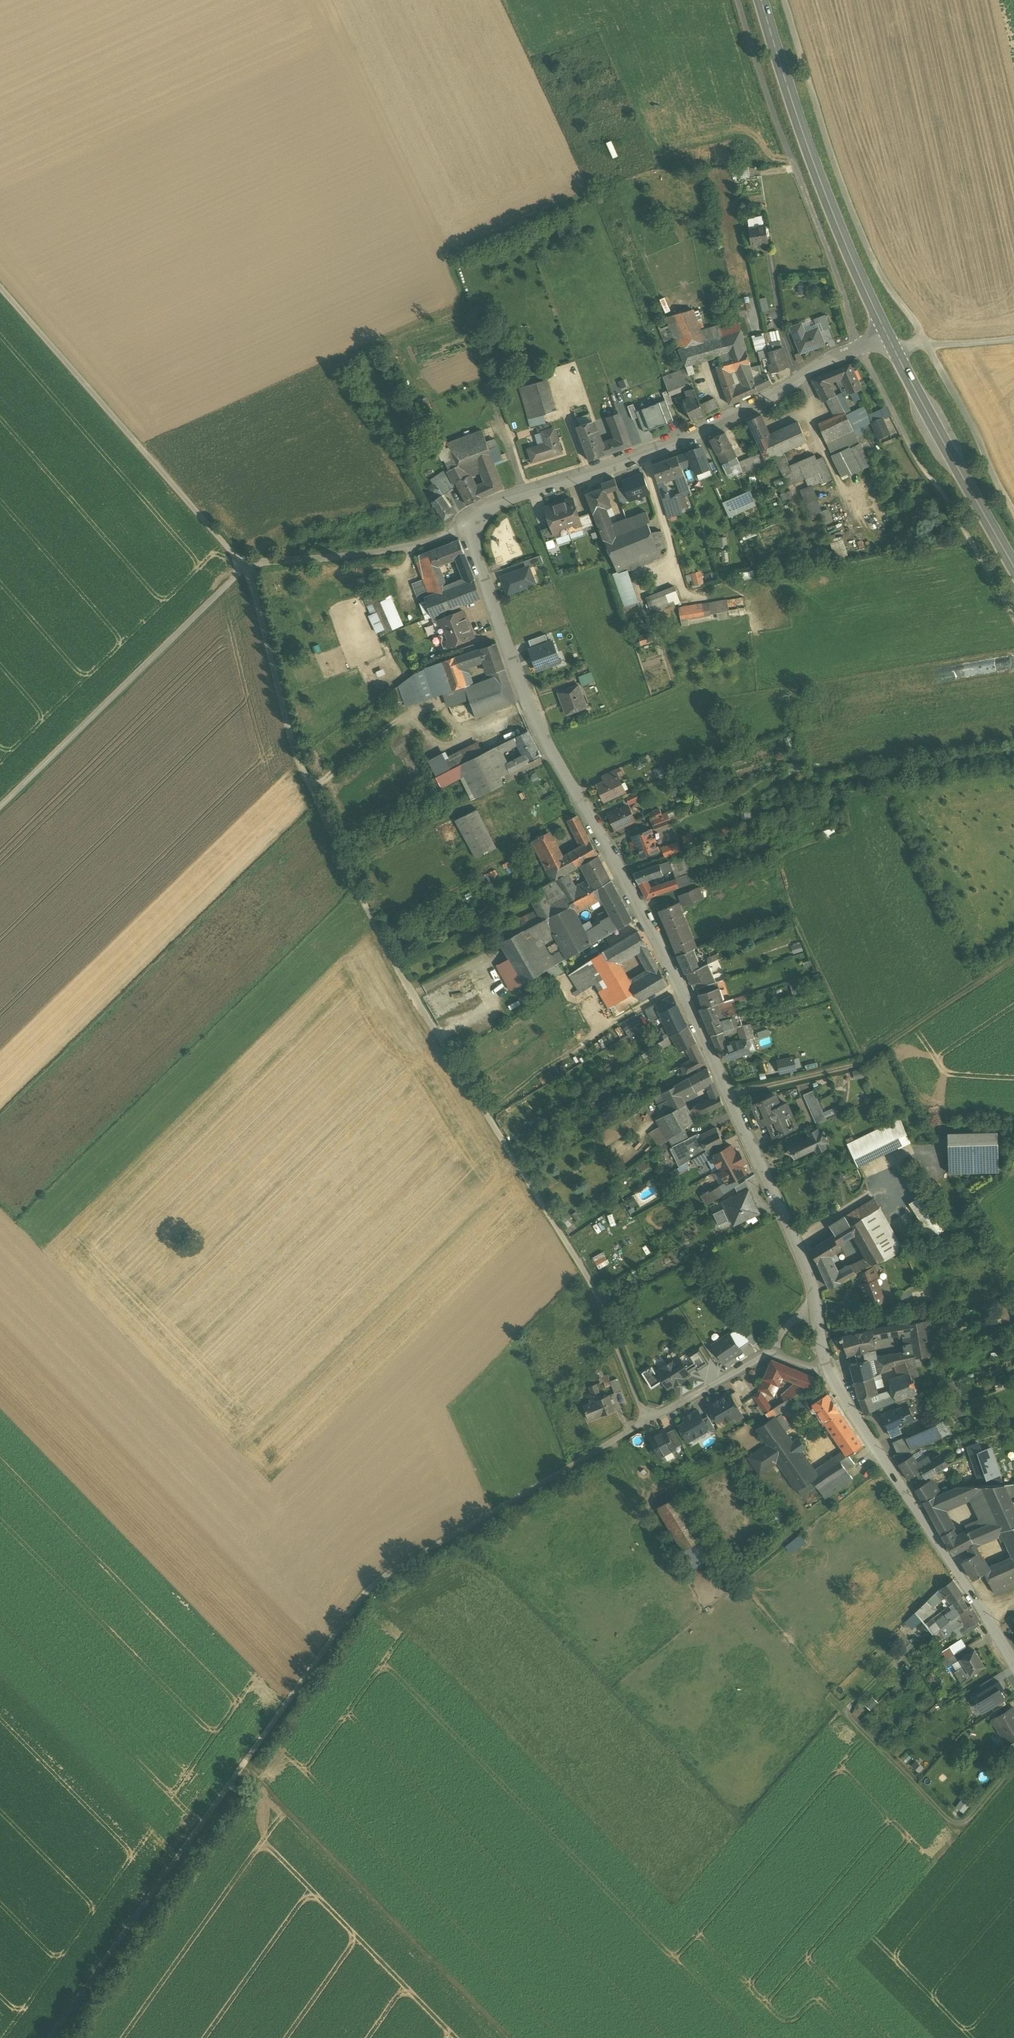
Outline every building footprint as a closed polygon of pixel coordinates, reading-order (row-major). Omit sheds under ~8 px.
[(612,157),(618,155),(613,139),(607,141),(612,157)] [(748,168),(738,169),(739,179),(749,177),(748,168)] [(762,216),(755,217),(755,218),(749,219),(748,221),(749,229),(759,228),(759,227),(764,226),(762,216)] [(713,223),(706,224),(708,233),(715,231),(713,223)] [(764,226),(759,227),(759,228),(749,229),(749,230),(751,245),(769,243),(766,226),(764,226)] [(767,296),(760,297),(762,309),(768,309),(767,296)] [(693,310),(666,317),(685,365),(706,360),(706,359),(718,356),(718,357),(746,349),(737,321),(700,331),(693,310)] [(825,315),(814,319),(816,325),(820,323),(823,331),(830,328),(825,315)] [(818,329),(805,334),(801,324),(791,328),(801,352),(824,344),(818,329)] [(778,331),(772,332),(774,342),(780,341),(778,331)] [(752,335),(756,349),(766,346),(763,332),(752,335)] [(772,332),(764,334),(766,344),(774,342),(772,332)] [(774,342),(766,344),(767,351),(769,350),(769,352),(782,348),(780,341),(774,342)] [(782,348),(769,352),(773,363),(773,364),(787,360),(782,348)] [(746,349),(718,357),(722,373),(729,371),(737,368),(750,364),(747,354),(746,349)] [(767,351),(759,352),(762,364),(762,367),(765,367),(764,359),(771,358),(769,352),(769,350),(767,351)] [(759,352),(747,354),(750,364),(754,363),(754,366),(762,364),(759,352)] [(773,363),(769,364),(769,366),(772,373),(789,367),(787,360),(773,364),(773,363)] [(750,364),(737,368),(746,387),(755,383),(754,380),(750,364)] [(851,394),(858,390),(861,389),(851,364),(832,372),(835,381),(836,380),(839,388),(840,388),(842,392),(844,397),(850,395),(851,395),(851,394)] [(765,367),(762,367),(764,375),(767,374),(772,373),(769,366),(765,367)] [(686,368),(681,371),(683,378),(689,375),(686,368)] [(681,371),(675,373),(681,390),(686,388),(683,378),(681,371)] [(729,371),(722,373),(723,373),(719,374),(729,405),(743,398),(739,389),(737,385),(734,387),(729,371)] [(832,372),(812,380),(823,402),(827,400),(836,396),(830,384),(829,384),(835,381),(832,372)] [(675,373),(663,377),(668,391),(670,394),(681,390),(675,373)] [(754,380),(755,383),(757,392),(758,393),(773,385),(767,374),(764,375),(758,378),(754,380)] [(697,396),(692,382),(689,375),(683,378),(686,388),(689,396),(692,399),(684,402),(693,420),(705,414),(701,404),(697,396)] [(545,380),(519,387),(529,419),(544,414),(554,411),(545,380)] [(746,387),(739,389),(743,398),(757,392),(755,383),(746,387)] [(851,394),(851,395),(855,403),(863,400),(858,390),(851,394)] [(666,400),(668,406),(673,404),(670,394),(668,391),(663,393),(666,400)] [(846,414),(851,412),(844,397),(842,392),(837,395),(837,396),(846,414)] [(836,396),(827,400),(835,419),(846,414),(837,396),(836,396)] [(714,398),(701,404),(705,414),(719,408),(714,398)] [(666,400),(651,406),(659,427),(674,421),(668,406),(666,400)] [(633,420),(638,417),(636,412),(633,404),(628,407),(633,420)] [(651,406),(636,412),(638,417),(644,433),(659,427),(651,406)] [(851,412),(846,414),(854,431),(856,437),(864,433),(869,431),(866,425),(872,422),(869,415),(865,406),(851,412)] [(748,419),(763,413),(762,409),(746,416),(748,419)] [(879,410),(869,415),(872,422),(872,423),(883,418),(879,410)] [(619,412),(609,415),(618,439),(628,436),(627,434),(619,412)] [(544,414),(529,419),(532,427),(537,425),(540,434),(542,433),(551,430),(551,428),(549,422),(547,423),(544,414)] [(835,419),(819,427),(827,443),(854,431),(846,414),(835,419)] [(770,435),(761,415),(748,420),(757,440),(770,435)] [(883,418),(872,423),(879,439),(890,434),(883,418)] [(592,422),(579,427),(579,426),(577,427),(578,430),(593,425),(592,422)] [(799,422),(770,435),(757,440),(765,459),(775,455),(782,452),(807,441),(799,422)] [(593,425),(578,430),(581,437),(596,432),(593,425)] [(554,427),(551,428),(551,430),(542,433),(546,445),(529,450),(533,462),(562,453),(554,427)] [(482,431),(458,440),(467,463),(479,458),(490,454),(491,454),(489,449),(482,431)] [(854,431),(827,443),(830,450),(857,438),(856,437),(854,431)] [(596,432),(581,437),(590,461),(605,455),(602,448),(596,432)] [(737,457),(725,433),(710,440),(722,464),(728,462),(737,457)] [(628,436),(618,439),(619,442),(602,448),(605,455),(632,446),(628,436)] [(458,440),(450,443),(458,466),(467,463),(458,440)] [(458,466),(450,443),(447,444),(446,441),(436,445),(442,460),(445,459),(449,470),(458,466)] [(498,447),(489,449),(491,454),(490,454),(495,465),(503,462),(501,455),(498,447)] [(701,447),(688,452),(689,453),(686,454),(690,466),(693,464),(697,474),(710,469),(701,447)] [(861,468),(850,448),(832,457),(842,478),(861,468)] [(784,453),(783,454),(782,452),(775,455),(784,476),(793,473),(790,465),(784,453)] [(685,453),(677,456),(682,469),(690,466),(686,454),(685,453)] [(490,454),(479,458),(482,466),(481,466),(480,469),(486,485),(490,494),(504,488),(495,465),(490,454)] [(816,459),(814,454),(790,465),(793,473),(784,476),(788,486),(798,482),(802,491),(812,487),(831,478),(822,457),(816,459)] [(677,456),(653,465),(658,482),(677,475),(683,473),(682,469),(677,456)] [(737,457),(728,462),(730,467),(738,463),(738,462),(739,462),(737,457)] [(751,457),(744,460),(749,473),(756,470),(751,457)] [(739,462),(738,462),(738,463),(740,469),(743,475),(749,473),(744,460),(739,462)] [(730,467),(728,462),(722,464),(727,473),(732,471),(730,467)] [(738,463),(730,467),(732,471),(733,472),(740,469),(738,463)] [(458,466),(449,470),(447,472),(449,476),(454,485),(456,483),(469,476),(458,466)] [(683,473),(677,475),(683,490),(689,488),(683,473)] [(643,474),(622,481),(624,487),(630,501),(650,494),(643,474)] [(431,488),(435,493),(439,499),(442,496),(455,487),(454,485),(449,476),(431,488)] [(469,476),(456,483),(467,506),(481,498),(476,489),(469,476)] [(612,480),(602,484),(603,487),(605,493),(616,489),(612,480)] [(486,485),(476,489),(481,498),(490,494),(486,485)] [(677,485),(669,489),(671,495),(680,492),(677,485)] [(603,487),(586,494),(594,513),(603,509),(609,507),(610,505),(605,493),(603,487)] [(624,487),(618,489),(616,489),(621,504),(630,501),(624,487)] [(666,487),(659,489),(662,498),(668,496),(666,487)] [(822,511),(812,487),(802,491),(812,515),(822,511)] [(783,498),(793,494),(791,490),(781,494),(783,498)] [(751,492),(723,504),(729,517),(738,514),(736,509),(755,501),(751,492)] [(442,496),(439,499),(435,493),(428,498),(444,521),(454,514),(442,496)] [(669,497),(668,496),(662,498),(668,518),(683,514),(677,495),(669,497)] [(573,499),(559,504),(569,534),(583,530),(579,517),(573,499)] [(559,504),(546,508),(552,526),(556,539),(569,534),(559,504)] [(610,525),(603,509),(594,513),(605,540),(615,536),(610,525)] [(630,530),(647,523),(650,522),(647,512),(626,520),(630,530)] [(590,513),(579,517),(583,530),(594,526),(590,513)] [(626,520),(610,525),(615,536),(630,530),(626,520)] [(615,536),(605,540),(614,564),(622,561),(650,550),(657,547),(647,523),(615,536)] [(552,526),(541,530),(545,542),(556,539),(552,526)] [(719,546),(727,546),(727,536),(719,537),(719,546)] [(459,540),(436,549),(441,562),(457,556),(464,553),(459,540)] [(657,547),(650,550),(654,559),(661,557),(657,547)] [(439,567),(437,564),(441,562),(436,549),(416,557),(430,595),(425,597),(432,617),(444,612),(461,606),(453,587),(448,589),(439,567)] [(650,550),(622,561),(626,571),(628,570),(654,559),(650,550)] [(464,553),(457,556),(460,565),(468,562),(464,553)] [(541,555),(524,561),(527,568),(529,567),(529,568),(543,563),(541,555)] [(622,561),(614,564),(618,572),(618,574),(626,571),(622,561)] [(467,582),(453,587),(461,606),(481,598),(474,579),(468,562),(460,565),(467,582)] [(527,568),(502,577),(508,594),(535,584),(534,582),(535,580),(534,576),(532,576),(529,568),(529,567),(527,568)] [(744,578),(754,577),(754,569),(743,570),(744,578)] [(640,607),(628,570),(626,571),(618,574),(618,572),(612,575),(625,612),(640,607)] [(688,580),(693,579),(695,585),(705,582),(702,570),(686,574),(688,580)] [(379,636),(404,625),(387,585),(362,595),(379,636)] [(646,598),(652,614),(681,603),(675,587),(646,598)] [(743,597),(703,604),(703,603),(679,607),(681,619),(745,608),(743,597)] [(446,618),(434,623),(439,635),(469,624),(464,611),(446,618)] [(432,617),(434,623),(446,618),(444,612),(432,617)] [(469,624),(439,635),(444,648),(456,644),(474,637),(469,624)] [(654,641),(651,632),(638,637),(641,645),(654,641)] [(529,640),(532,649),(549,643),(546,635),(529,640)] [(530,650),(538,670),(560,662),(553,641),(549,643),(532,649),(530,650)] [(497,643),(476,650),(480,660),(485,658),(488,665),(502,660),(497,643)] [(456,644),(444,648),(446,654),(458,649),(456,644)] [(476,650),(456,657),(460,669),(472,664),(472,663),(480,660),(476,650)] [(456,657),(443,661),(443,662),(426,668),(398,686),(406,707),(455,689),(465,685),(460,669),(456,657)] [(502,660),(488,665),(490,673),(504,666),(502,660)] [(504,666),(490,673),(492,679),(496,690),(502,707),(516,702),(504,666)] [(591,673),(579,677),(583,686),(595,681),(591,673)] [(492,679),(466,688),(470,699),(496,690),(492,679)] [(465,685),(455,689),(463,712),(473,708),(470,699),(466,688),(465,685)] [(579,685),(558,693),(562,702),(563,701),(568,714),(587,707),(579,685)] [(502,707),(496,690),(470,699),(473,708),(476,716),(502,707)] [(528,731),(515,737),(518,744),(531,737),(528,731)] [(515,737),(505,742),(498,746),(501,752),(518,744),(515,737)] [(531,737),(518,744),(521,750),(523,750),(535,744),(531,737)] [(428,760),(436,777),(465,762),(483,753),(477,742),(449,757),(446,751),(428,760)] [(525,756),(518,759),(522,766),(542,756),(535,744),(523,750),(525,756)] [(483,753),(465,762),(482,795),(503,784),(498,775),(509,770),(509,769),(507,765),(501,752),(498,746),(483,753)] [(518,759),(507,765),(509,769),(509,770),(510,772),(522,766),(518,759)] [(465,762),(436,777),(442,787),(462,777),(473,799),(482,795),(465,762)] [(618,768),(604,775),(606,780),(617,775),(618,776),(621,775),(618,768)] [(606,780),(597,784),(597,786),(599,790),(605,801),(622,793),(622,792),(619,785),(622,784),(618,776),(617,775),(606,780)] [(436,777),(430,780),(424,784),(429,794),(442,787),(436,777)] [(622,784),(619,785),(622,792),(628,789),(625,782),(622,784)] [(643,790),(626,797),(629,804),(646,796),(643,790)] [(628,806),(609,815),(616,829),(635,821),(628,806)] [(660,809),(649,814),(651,821),(662,816),(660,809)] [(478,810),(457,821),(476,858),(497,848),(478,810)] [(662,816),(651,821),(654,829),(671,822),(668,813),(662,816)] [(587,835),(577,816),(569,820),(579,839),(587,835)] [(651,830),(634,837),(636,842),(631,843),(633,849),(638,847),(641,857),(658,850),(651,830)] [(562,858),(548,832),(532,841),(554,881),(571,872),(577,868),(577,866),(576,867),(569,854),(562,858)] [(587,835),(579,839),(583,846),(591,842),(587,835)] [(598,855),(591,842),(583,846),(569,854),(576,867),(577,866),(598,855)] [(673,844),(662,848),(665,856),(676,852),(673,844)] [(611,880),(599,855),(583,865),(592,882),(595,889),(598,888),(611,880)] [(689,858),(683,860),(686,868),(687,870),(693,868),(689,858)] [(683,860),(671,864),(673,870),(674,872),(686,868),(683,860)] [(670,861),(661,865),(663,874),(673,870),(671,864),(670,861)] [(660,863),(633,873),(639,883),(647,880),(663,874),(661,865),(660,863)] [(686,868),(674,872),(676,879),(688,875),(687,870),(686,868)] [(554,881),(529,895),(542,920),(571,905),(570,904),(579,898),(576,891),(568,877),(566,874),(554,881)] [(688,875),(676,879),(679,888),(691,884),(688,875)] [(676,879),(665,883),(667,891),(679,888),(676,879)] [(611,880),(598,888),(603,897),(604,899),(618,892),(611,880)] [(647,880),(639,883),(643,891),(651,888),(647,880)] [(592,882),(586,885),(590,892),(595,889),(592,882)] [(651,888),(643,891),(647,898),(667,891),(665,883),(651,888)] [(586,885),(576,891),(579,898),(590,892),(586,885)] [(699,887),(679,895),(683,906),(694,901),(695,903),(704,899),(699,887)] [(542,920),(501,942),(506,951),(538,933),(551,926),(576,912),(603,897),(598,888),(595,889),(590,892),(579,898),(570,904),(571,905),(542,920)] [(618,892),(604,899),(608,906),(622,899),(618,892)] [(622,899),(608,906),(614,919),(619,928),(633,920),(622,899)] [(679,902),(659,910),(678,955),(693,949),(697,947),(698,947),(679,902)] [(576,912),(551,926),(555,935),(556,931),(579,919),(576,912)] [(579,919),(556,931),(555,935),(568,958),(592,944),(587,933),(579,919)] [(614,919),(605,924),(610,933),(619,928),(614,919)] [(486,921),(468,932),(473,940),(482,935),(481,932),(490,927),(486,921)] [(605,924),(587,933),(592,944),(610,933),(605,924)] [(646,945),(639,931),(612,947),(620,960),(640,949),(646,945)] [(538,933),(506,951),(510,958),(498,965),(512,990),(547,970),(555,965),(538,933)] [(712,942),(707,944),(709,951),(709,953),(716,951),(712,942)] [(794,952),(802,950),(800,942),(792,944),(794,952)] [(698,947),(697,947),(700,955),(708,952),(709,951),(707,944),(698,947)] [(646,945),(640,949),(643,956),(650,952),(646,945)] [(652,971),(631,984),(618,962),(620,960),(612,947),(598,956),(571,974),(581,991),(594,982),(610,1007),(635,992),(640,1001),(668,984),(650,952),(643,956),(652,971)] [(693,949),(678,955),(685,973),(699,967),(696,961),(698,960),(693,949)] [(711,962),(722,957),(719,951),(708,956),(711,962)] [(555,965),(547,970),(551,977),(563,971),(558,963),(555,965)] [(685,973),(690,984),(706,979),(701,967),(699,967),(685,973)] [(690,984),(692,989),(708,984),(706,979),(690,984)] [(793,993),(798,992),(796,980),(783,982),(784,991),(792,990),(793,993)] [(692,989),(695,996),(720,988),(717,981),(708,984),(692,989)] [(695,996),(700,1009),(717,1004),(720,1003),(725,1001),(720,988),(695,996)] [(762,991),(750,994),(752,1001),(764,997),(762,991)] [(687,1025),(673,995),(656,1004),(662,1015),(671,1035),(687,1025)] [(662,1015),(656,1004),(645,1010),(650,1020),(662,1015)] [(717,1004),(700,1009),(706,1022),(719,1018),(722,1017),(719,1010),(717,1004)] [(739,1013),(730,1015),(734,1026),(734,1028),(739,1026),(743,1025),(741,1018),(739,1013)] [(720,1021),(707,1025),(711,1035),(720,1032),(733,1028),(734,1028),(734,1026),(730,1026),(727,1019),(720,1021)] [(696,1042),(687,1025),(671,1035),(657,1044),(660,1050),(671,1043),(670,1041),(674,1038),(681,1050),(688,1046),(696,1042)] [(769,1027),(757,1031),(759,1038),(771,1034),(769,1027)] [(720,1032),(711,1035),(715,1042),(723,1038),(722,1036),(720,1032)] [(723,1038),(715,1042),(717,1048),(726,1045),(723,1038)] [(726,1045),(717,1048),(723,1061),(750,1053),(745,1039),(726,1045)] [(696,1042),(688,1046),(691,1053),(699,1049),(696,1042)] [(699,1049),(691,1053),(695,1061),(683,1067),(678,1069),(680,1075),(686,1073),(706,1063),(699,1049)] [(794,1057),(777,1061),(780,1074),(797,1070),(794,1057)] [(716,1087),(708,1068),(690,1077),(695,1089),(705,1085),(708,1091),(716,1087)] [(685,1105),(678,1093),(695,1089),(690,1077),(674,1086),(675,1086),(655,1097),(664,1115),(657,1119),(668,1140),(684,1129),(692,1123),(686,1112),(683,1106),(685,1105)] [(799,1085),(802,1093),(814,1089),(811,1081),(799,1085)] [(716,1087),(708,1091),(712,1100),(720,1096),(716,1087)] [(814,1091),(804,1095),(815,1123),(825,1119),(814,1091)] [(775,1095),(753,1105),(762,1125),(768,1122),(774,1136),(797,1126),(787,1103),(780,1106),(775,1095)] [(712,1100),(694,1108),(698,1116),(724,1104),(720,1096),(712,1100)] [(698,1116),(694,1108),(686,1112),(692,1123),(699,1118),(698,1116)] [(900,1121),(848,1145),(859,1169),(911,1144),(900,1121)] [(716,1128),(700,1136),(706,1149),(717,1144),(722,1141),(716,1128)] [(810,1137),(793,1145),(798,1156),(816,1148),(818,1152),(827,1148),(825,1143),(829,1141),(827,1137),(828,1136),(827,1135),(826,1135),(824,1130),(820,1132),(818,1128),(808,1132),(810,1137)] [(684,1129),(669,1140),(670,1141),(686,1132),(684,1129)] [(686,1132),(670,1141),(673,1146),(689,1138),(686,1132)] [(998,1132),(948,1133),(949,1173),(999,1172),(998,1132)] [(673,1146),(672,1146),(672,1147),(671,1148),(672,1148),(672,1149),(681,1166),(692,1159),(707,1150),(706,1149),(700,1136),(696,1134),(689,1138),(673,1146)] [(707,1150),(692,1159),(695,1164),(712,1155),(721,1151),(717,1144),(706,1149),(707,1150)] [(721,1151),(712,1155),(720,1169),(742,1157),(739,1152),(736,1153),(731,1145),(721,1151)] [(636,1161),(640,1171),(648,1167),(644,1157),(636,1161)] [(742,1157),(720,1169),(727,1183),(736,1178),(746,1173),(742,1165),(745,1163),(742,1157)] [(736,1178),(727,1183),(722,1186),(726,1193),(735,1187),(739,1184),(736,1178)] [(739,1184),(735,1187),(739,1195),(749,1190),(749,1191),(750,1190),(746,1180),(739,1184)] [(722,1186),(709,1192),(710,1192),(703,1196),(708,1204),(726,1193),(722,1186)] [(739,1195),(723,1202),(726,1208),(724,1209),(723,1208),(713,1213),(719,1225),(729,1220),(731,1219),(734,1225),(759,1213),(749,1191),(749,1190),(739,1195)] [(932,1235),(946,1227),(927,1195),(913,1203),(932,1235)] [(636,1196),(628,1199),(631,1207),(639,1203),(636,1196)] [(713,1213),(725,1207),(721,1199),(709,1205),(713,1213)] [(874,1199),(830,1226),(835,1235),(841,1244),(855,1235),(868,1258),(838,1273),(826,1281),(830,1288),(856,1275),(855,1273),(903,1249),(874,1199)] [(835,1235),(810,1250),(818,1263),(823,1274),(834,1267),(829,1258),(842,1250),(839,1245),(841,1244),(835,1235)] [(873,1266),(860,1272),(864,1283),(861,1284),(868,1307),(883,1302),(875,1280),(878,1279),(873,1266)] [(834,1267),(823,1274),(826,1281),(838,1273),(834,1267)] [(977,1314),(935,1320),(935,1318),(924,1320),(926,1329),(978,1322),(977,1314)] [(924,1320),(883,1327),(873,1329),(874,1337),(902,1332),(903,1336),(926,1333),(926,1329),(924,1320)] [(744,1332),(740,1327),(730,1334),(740,1349),(750,1341),(744,1332)] [(759,1341),(750,1329),(744,1332),(750,1341),(753,1345),(759,1341)] [(852,1333),(841,1336),(829,1340),(837,1359),(855,1353),(856,1354),(876,1349),(874,1337),(873,1329),(852,1333)] [(926,1333),(903,1336),(905,1344),(928,1340),(926,1333)] [(740,1349),(730,1334),(713,1345),(724,1362),(741,1351),(740,1349)] [(906,1352),(878,1357),(874,1358),(878,1374),(880,1373),(894,1365),(902,1360),(905,1360),(915,1358),(930,1355),(928,1340),(905,1344),(906,1352)] [(700,1348),(688,1356),(692,1362),(696,1368),(697,1371),(709,1363),(700,1348)] [(876,1349),(856,1354),(858,1362),(870,1359),(874,1358),(878,1357),(876,1349)] [(930,1355),(915,1358),(916,1362),(918,1364),(932,1361),(930,1355)] [(692,1362),(685,1366),(679,1357),(657,1371),(663,1380),(668,1388),(674,1384),(675,1385),(685,1379),(684,1378),(690,1374),(689,1372),(696,1368),(692,1362)] [(878,1374),(874,1358),(870,1359),(874,1376),(878,1374)] [(915,1358),(905,1360),(907,1365),(908,1367),(918,1364),(916,1362),(915,1358)] [(858,1362),(851,1364),(855,1381),(874,1376),(870,1359),(858,1362)] [(902,1360),(894,1365),(897,1369),(907,1365),(905,1360),(902,1360)] [(801,1373),(772,1361),(764,1378),(779,1385),(783,1376),(797,1382),(797,1381),(801,1373)] [(907,1365),(897,1369),(899,1377),(889,1381),(894,1395),(896,1401),(897,1401),(896,1400),(908,1396),(917,1393),(908,1367),(907,1365)] [(663,1380),(657,1371),(656,1372),(652,1367),(642,1373),(652,1388),(661,1381),(663,1380)] [(815,1378),(801,1373),(797,1381),(809,1386),(810,1386),(815,1378)] [(874,1376),(855,1381),(859,1398),(870,1396),(878,1394),(877,1388),(875,1380),(874,1376)] [(617,1378),(611,1381),(615,1393),(622,1391),(617,1378)] [(779,1385),(764,1378),(761,1386),(775,1392),(776,1390),(778,1389),(779,1386),(779,1385)] [(797,1382),(786,1392),(788,1395),(783,1399),(785,1401),(790,1398),(809,1386),(797,1381),(797,1382)] [(602,1398),(596,1384),(590,1387),(594,1398),(589,1400),(590,1403),(602,1398)] [(775,1392),(761,1386),(760,1389),(774,1396),(775,1392)] [(956,1387),(946,1390),(948,1397),(958,1395),(956,1387)] [(743,1405),(736,1392),(730,1395),(738,1408),(743,1405)] [(763,1409),(770,1405),(760,1392),(754,1396),(763,1409)] [(729,1393),(708,1405),(709,1406),(717,1419),(720,1426),(734,1418),(733,1415),(740,1411),(738,1408),(730,1395),(729,1393)] [(590,1403),(583,1405),(589,1420),(601,1415),(601,1416),(615,1410),(609,1395),(590,1403)] [(863,1445),(828,1395),(810,1406),(810,1409),(813,1413),(816,1414),(817,1413),(844,1451),(848,1456),(848,1455),(863,1445)] [(894,1395),(873,1403),(875,1410),(896,1401),(894,1395)] [(870,1396),(859,1398),(865,1414),(875,1410),(873,1403),(872,1402),(870,1396)] [(908,1396),(896,1400),(897,1401),(896,1401),(898,1407),(891,1410),(898,1425),(914,1419),(913,1415),(909,1405),(908,1403),(911,1402),(908,1396)] [(794,1405),(790,1398),(785,1401),(772,1409),(766,1413),(770,1420),(780,1414),(794,1405)] [(917,1413),(913,1403),(909,1405),(913,1415),(917,1413)] [(770,1405),(763,1409),(766,1413),(772,1409),(770,1405)] [(963,1405),(954,1408),(956,1416),(965,1414),(963,1405)] [(709,1406),(704,1409),(708,1416),(712,1422),(717,1419),(709,1406)] [(703,1419),(698,1410),(684,1418),(686,1422),(679,1426),(684,1435),(689,1433),(692,1439),(709,1430),(703,1419)] [(891,1410),(882,1414),(890,1435),(901,1431),(898,1425),(891,1410)] [(793,1444),(785,1432),(790,1428),(780,1414),(770,1420),(756,1428),(767,1445),(748,1457),(752,1465),(771,1453),(796,1491),(798,1490),(818,1476),(815,1471),(814,1471),(804,1457),(805,1457),(800,1450),(804,1448),(799,1440),(793,1444)] [(712,1422),(708,1416),(703,1419),(709,1430),(711,1435),(717,1432),(712,1422)] [(936,1426),(907,1439),(912,1448),(919,1446),(941,1436),(936,1426)] [(667,1433),(665,1429),(649,1438),(654,1446),(653,1447),(652,1450),(654,1454),(657,1455),(658,1454),(660,1457),(676,1448),(667,1433)] [(683,1444),(674,1429),(667,1433),(676,1448),(683,1444)] [(904,1438),(892,1443),(896,1452),(912,1448),(907,1439),(905,1440),(904,1438)] [(981,1486),(1003,1485),(991,1448),(982,1451),(979,1443),(968,1447),(981,1486)] [(844,1451),(815,1471),(818,1476),(798,1490),(803,1497),(817,1487),(825,1498),(853,1479),(847,1470),(855,1465),(848,1455),(848,1456),(844,1451)] [(948,1464),(943,1454),(920,1467),(922,1469),(926,1476),(948,1464)] [(913,1455),(899,1464),(908,1478),(916,1473),(922,1469),(920,1467),(913,1455)] [(922,1469),(916,1473),(920,1480),(926,1476),(922,1469)] [(928,1482),(916,1490),(924,1502),(931,1498),(940,1494),(933,1482),(930,1484),(928,1482)] [(1005,1485),(1012,1502),(1013,1501),(1013,1484),(1005,1485)] [(1002,1530),(1004,1529),(1013,1526),(1013,1506),(1012,1502),(1005,1485),(1003,1485),(981,1486),(985,1493),(997,1520),(1002,1530)] [(940,1494),(931,1498),(924,1502),(930,1514),(941,1508),(969,1496),(970,1499),(985,1493),(981,1486),(973,1486),(957,1487),(940,1494)] [(985,1493),(970,1499),(982,1527),(997,1520),(985,1493)] [(712,1557),(675,1496),(658,1507),(694,1567),(712,1557)] [(941,1508),(930,1514),(934,1521),(945,1515),(941,1508)] [(945,1515),(934,1521),(941,1535),(953,1529),(945,1515)] [(978,1529),(968,1533),(974,1544),(980,1540),(999,1532),(1002,1531),(1002,1530),(997,1520),(982,1527),(978,1529)] [(974,1522),(965,1526),(967,1531),(968,1533),(978,1529),(974,1522)] [(1004,1529),(1006,1535),(1013,1552),(1013,1526),(1004,1529)] [(953,1529),(941,1535),(953,1555),(967,1547),(974,1544),(968,1533),(967,1531),(957,1536),(953,1529)] [(977,1552),(974,1544),(967,1547),(972,1556),(977,1552)] [(972,1556),(962,1561),(973,1580),(985,1572),(988,1570),(978,1553),(977,1552),(972,1556)] [(994,1568),(999,1579),(1013,1573),(1013,1559),(994,1568)] [(994,1568),(988,1570),(985,1572),(990,1583),(999,1579),(994,1568)] [(990,1583),(995,1594),(1013,1586),(1013,1573),(999,1579),(990,1583)] [(953,1579),(941,1588),(952,1604),(962,1597),(960,1594),(962,1593),(956,1586),(953,1579)] [(952,1604),(950,1606),(952,1608),(946,1613),(947,1615),(951,1620),(958,1614),(968,1606),(962,1597),(952,1604)] [(926,1601),(915,1612),(920,1618),(931,1606),(930,1605),(926,1601)] [(971,1605),(958,1615),(963,1623),(965,1626),(961,1629),(964,1634),(979,1625),(978,1622),(980,1620),(971,1605)] [(951,1620),(942,1627),(939,1630),(944,1637),(946,1635),(946,1634),(952,1630),(963,1623),(958,1615),(958,1614),(951,1620)] [(944,1618),(942,1621),(939,1623),(940,1624),(942,1627),(951,1620),(947,1615),(944,1618)] [(952,1630),(957,1638),(964,1634),(961,1629),(965,1626),(963,1623),(952,1630)] [(940,1624),(931,1631),(934,1634),(939,1630),(942,1627),(940,1624)] [(942,1652),(946,1659),(955,1654),(966,1647),(962,1640),(942,1652)] [(984,1666),(974,1650),(961,1658),(965,1665),(971,1674),(984,1666)] [(946,1659),(945,1660),(948,1666),(959,1660),(955,1654),(946,1659)] [(972,1677),(971,1674),(965,1665),(954,1671),(962,1683),(972,1677)] [(983,1691),(996,1684),(993,1679),(980,1686),(983,1691)] [(1003,1688),(999,1682),(996,1684),(983,1691),(978,1695),(981,1700),(977,1703),(982,1712),(991,1707),(1003,1700),(1005,1698),(1000,1690),(1003,1688)] [(867,1690),(860,1698),(871,1709),(878,1701),(867,1690)] [(1003,1700),(991,1707),(994,1712),(1006,1705),(1003,1700)] [(993,1720),(1000,1733),(1004,1731),(1010,1742),(1013,1739),(1013,1708),(1013,1707),(993,1720)] [(956,1806),(964,1812),(971,1804),(963,1797),(956,1806)]
